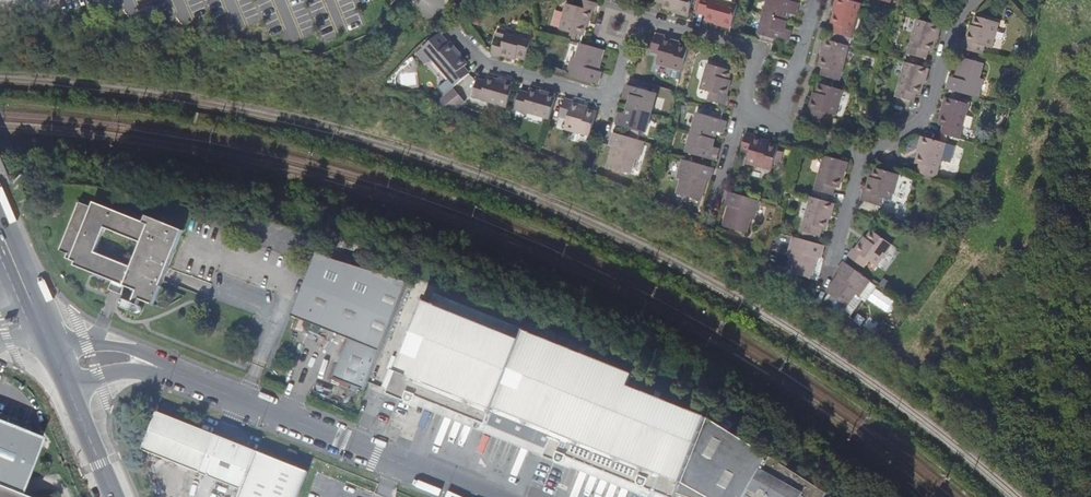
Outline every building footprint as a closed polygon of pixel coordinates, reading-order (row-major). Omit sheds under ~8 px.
[(588,24),(592,12),(593,13),(596,4),(581,0),(578,0),(576,6),(567,4),(559,30),(583,36),(585,27),(586,23),(588,24)] [(736,9),(737,6),(715,0),(701,0),(697,14),(706,17),(704,21),(731,28),(736,9)] [(798,4),(783,0),(767,0),(763,16),(757,35),(787,44),(787,43),(790,31),(785,29),(787,23),(789,15),(794,17),(798,4)] [(860,5),(843,0),(838,0),(831,25),(835,26),(833,34),(850,39),(860,5)] [(971,30),(969,29),(965,41),(964,40),(962,49),(979,54),(981,46),(991,49),(998,23),(975,16),(972,26),(971,30)] [(939,27),(917,21),(907,55),(925,60),(927,51),(932,52),(939,27)] [(526,61),(532,38),(528,37),(518,34),(507,31),(506,33),(498,30),(491,56),(499,58),(500,56),(515,60),(515,58),(526,61)] [(688,49),(678,46),(676,45),(676,43),(663,39),(664,37),(656,35),(651,53),(659,55),(656,65),(681,72),(688,49)] [(426,52),(432,58),(446,46),(441,40),(426,52)] [(838,82),(848,47),(826,41),(819,68),(823,69),(821,77),(838,82)] [(446,46),(432,58),(431,59),(454,87),(469,75),(463,68),(466,65),(447,45),(446,46)] [(596,76),(597,72),(603,52),(580,45),(579,45),(575,58),(572,58),(567,76),(598,85),(600,77),(596,76)] [(950,81),(947,89),(949,90),(977,98),(983,79),(979,78),(983,64),(959,57),(952,81),(950,81)] [(927,70),(922,68),(905,64),(895,98),(913,103),(915,94),(919,96),(927,70)] [(725,98),(729,86),(727,85),(728,81),(730,72),(729,71),(707,65),(699,91),(709,93),(707,101),(725,106),(727,98),(725,98)] [(506,108),(511,90),(513,86),(486,78),(485,82),(477,80),(472,98),(506,108)] [(815,98),(813,98),(809,110),(807,109),(805,117),(823,122),(825,114),(834,117),(841,92),(819,85),(816,95),(815,98)] [(645,134),(651,114),(657,95),(627,86),(623,99),(629,101),(627,108),(625,115),(619,113),(615,126),(645,134)] [(514,110),(549,120),(556,98),(529,90),(528,95),(519,92),(514,110)] [(968,104),(947,98),(939,124),(943,125),(941,133),(958,138),(968,104)] [(572,104),(572,103),(563,100),(558,117),(567,120),(564,130),(589,137),(596,114),(587,111),(587,109),(572,104)] [(726,122),(721,121),(696,114),(691,134),(686,153),(715,161),(718,149),(713,147),(717,133),(722,135),(726,122)] [(614,144),(613,147),(607,168),(631,175),(635,160),(638,161),(644,143),(613,134),(611,143),(614,144)] [(764,144),(765,142),(754,139),(754,137),(745,135),(740,152),(749,154),(746,164),(771,171),(778,148),(767,145),(764,144)] [(944,143),(939,142),(922,137),(915,164),(919,165),(917,173),(935,178),(944,143)] [(845,163),(824,157),(814,191),(832,196),(835,188),(838,189),(841,180),(845,163)] [(707,177),(710,177),(713,169),(681,160),(676,179),(680,180),(676,195),(700,201),(706,180),(707,177)] [(870,182),(867,181),(864,193),(862,192),(860,201),(877,206),(880,198),(889,201),(897,176),(874,169),(871,179),(870,182)] [(729,203),(728,206),(722,227),(746,234),(750,219),(754,220),(759,202),(729,193),(726,202),(729,203)] [(830,204),(811,198),(801,233),(819,238),(821,230),(825,231),(829,218),(832,205),(830,204)] [(137,304),(140,297),(153,303),(185,229),(148,214),(145,221),(94,200),(92,205),(80,201),(60,249),(66,251),(64,254),(76,259),(75,262),(137,288),(131,302),(125,299),(122,301),(121,303),(122,306),(138,313),(142,312),(144,309),(144,307),(137,304)] [(863,243),(861,241),(854,251),(853,251),(848,258),(862,269),(868,261),(876,267),(891,247),(872,232),(866,240),(863,243)] [(811,279),(817,258),(818,255),(821,255),(823,247),(792,238),(787,257),(791,258),(787,273),(811,279)] [(335,260),(317,252),(292,315),(349,338),(334,377),(365,389),(408,282),(335,260)] [(826,293),(832,297),(835,300),(830,307),(840,315),(855,295),(858,298),(870,282),(844,263),(838,271),(841,273),(839,275),(826,293)] [(417,394),(474,413),(511,319),(435,292),(431,302),(424,299),(395,370),(396,370),(388,392),(415,402),(417,394)] [(826,305),(830,307),(835,300),(832,297),(826,305)] [(569,453),(624,477),(659,392),(658,391),(655,397),(632,385),(636,375),(623,367),(589,353),(591,349),(586,346),(584,350),(537,330),(538,328),(511,319),(474,413),(491,419),(549,444),(546,453),(565,461),(569,453)] [(681,482),(705,422),(661,400),(664,395),(659,392),(624,477),(666,496),(675,496),(680,485),(681,482)] [(415,402),(470,421),(474,413),(417,394),(415,402)] [(307,472),(153,406),(138,442),(242,487),(238,496),(297,496),(307,472)] [(470,421),(487,427),(491,419),(474,413),(470,421)] [(17,492),(19,489),(24,476),(41,433),(0,417),(0,485),(17,492)] [(487,427),(546,453),(549,444),(491,419),(487,427)] [(766,455),(705,422),(681,482),(708,496),(744,496),(766,455)] [(621,485),(624,477),(569,453),(565,461),(621,485)] [(827,493),(815,485),(766,455),(744,496),(824,496),(827,493)] [(647,496),(666,496),(624,477),(621,485),(647,496)] [(681,482),(680,485),(702,496),(708,496),(681,482)] [(17,492),(0,485),(0,496),(30,496),(17,492)] [(30,496),(39,496),(19,489),(17,492),(30,496)]
